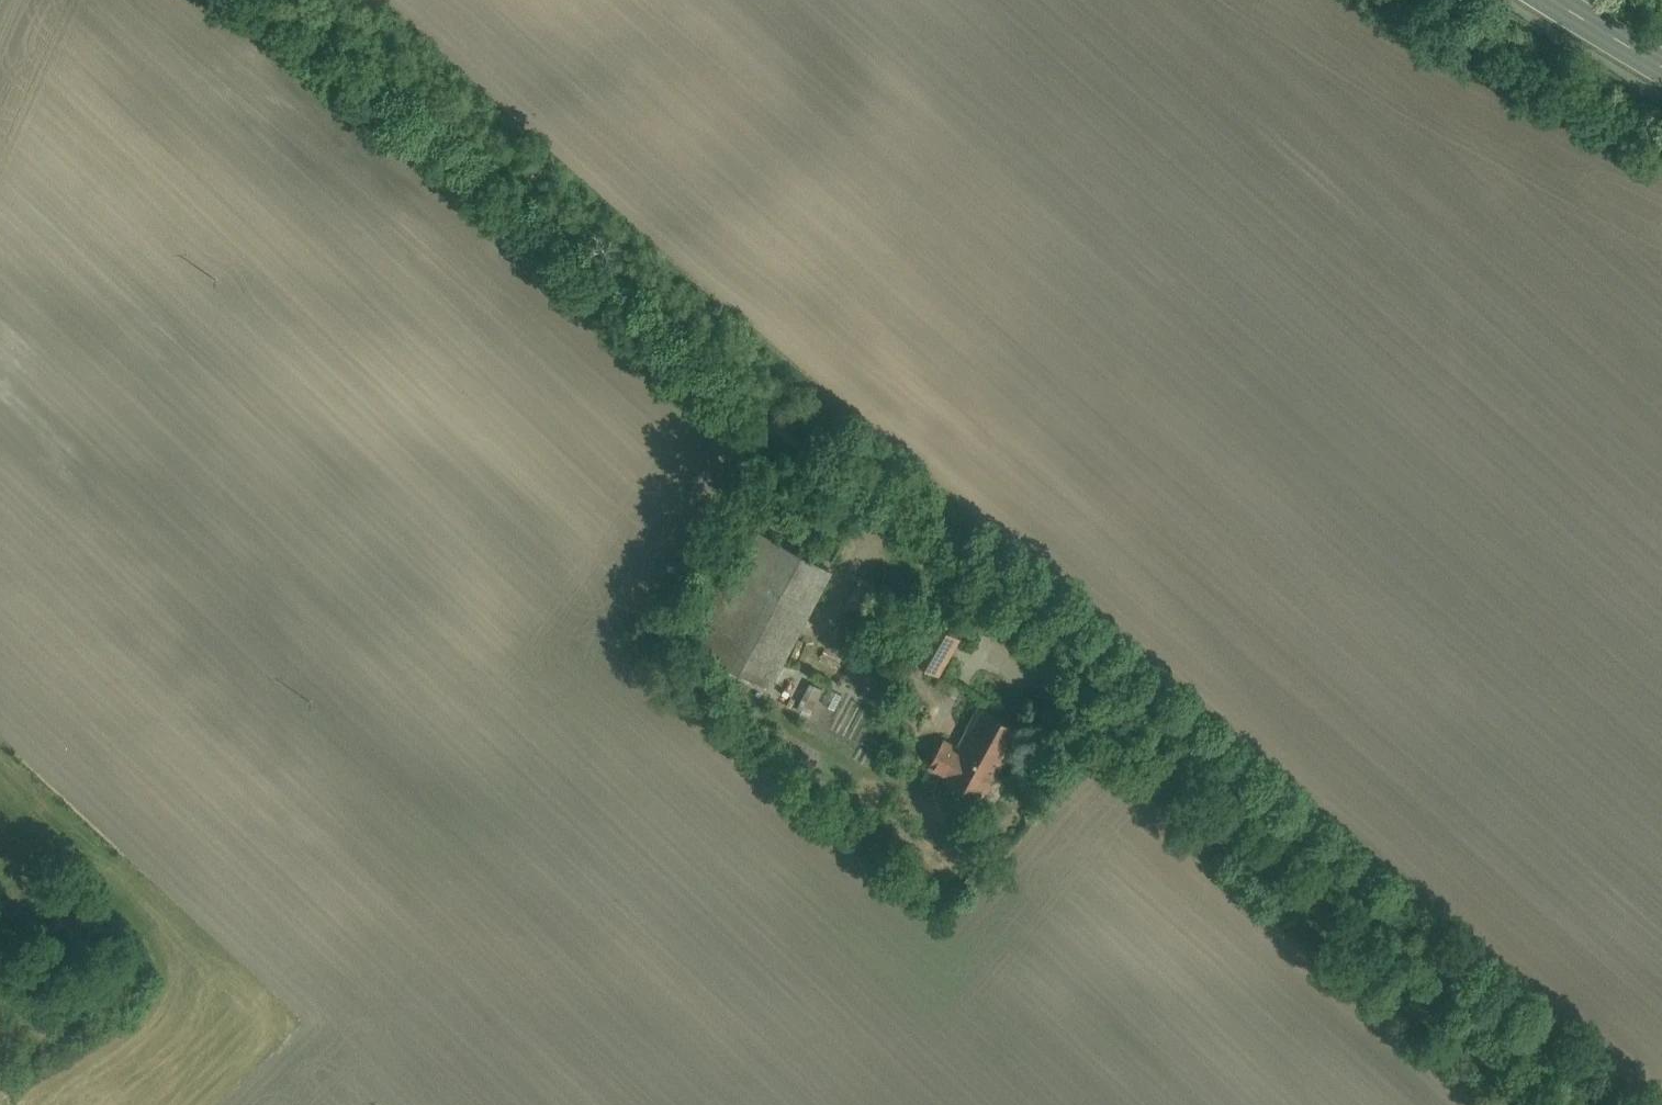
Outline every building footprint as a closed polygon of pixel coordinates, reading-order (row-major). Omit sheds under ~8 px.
[(765,688),(826,575),(754,536),(694,650),(765,688)] [(935,678),(955,645),(927,628),(907,662),(935,678)] [(982,804),(1021,732),(973,707),(952,746),(938,738),(921,771),(982,804)]
